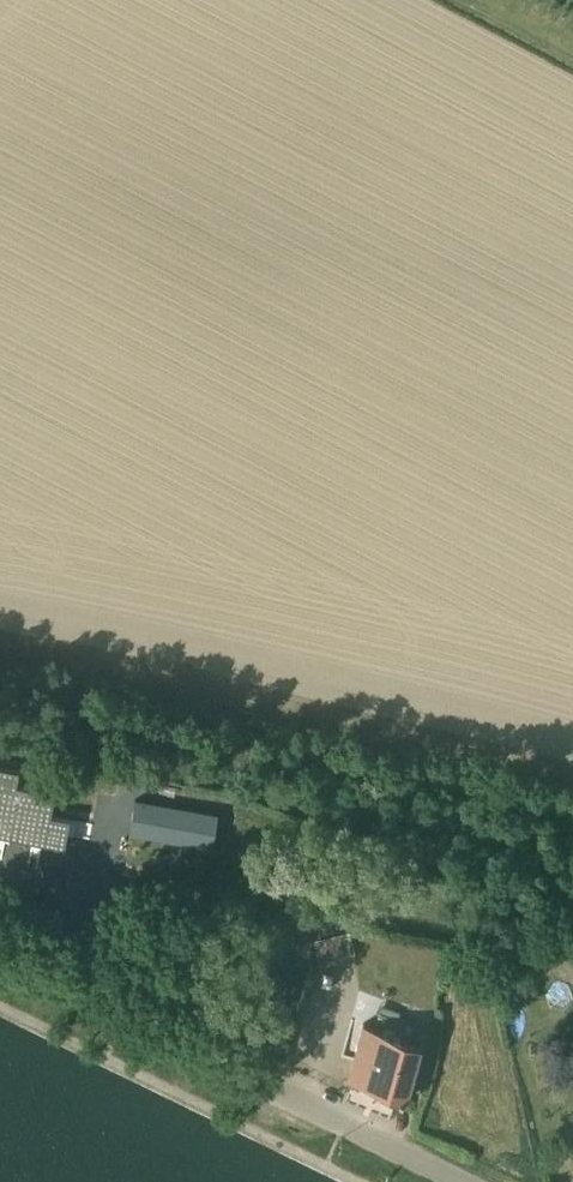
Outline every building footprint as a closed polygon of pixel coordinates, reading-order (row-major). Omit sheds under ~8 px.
[(13,821),(9,843),(11,843),(12,837),(64,847),(68,821),(49,818),(53,795),(0,788),(0,819),(13,821)] [(129,835),(212,849),(218,814),(135,799),(129,835)] [(346,920),(311,928),(316,946),(312,948),(317,963),(356,952),(346,920)] [(362,1021),(349,1079),(405,1101),(420,1044),(362,1021)]
